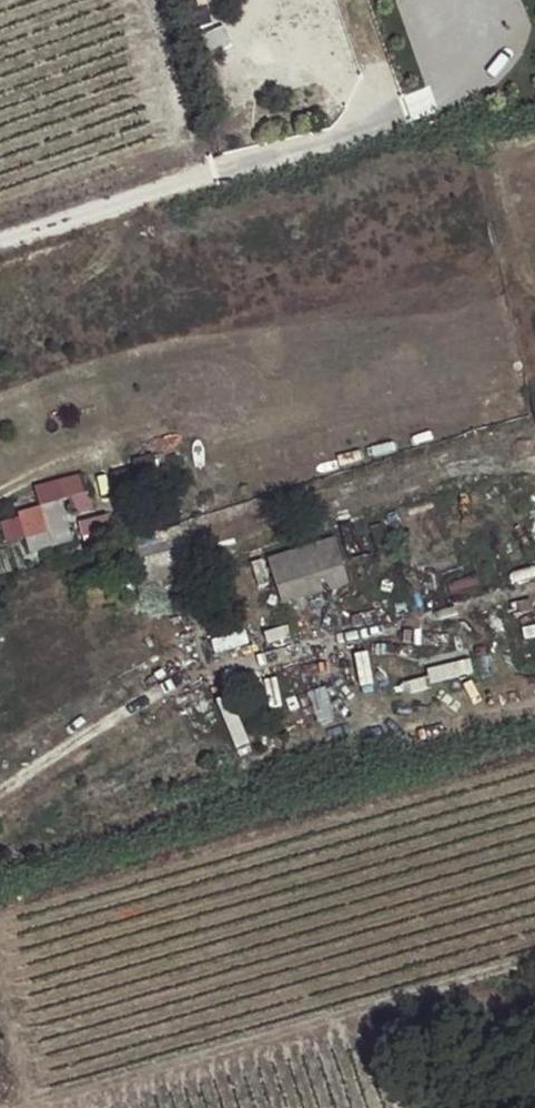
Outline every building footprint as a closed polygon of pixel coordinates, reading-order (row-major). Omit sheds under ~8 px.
[(441,18),(413,27),(421,52),(449,43),(441,18)] [(92,471),(38,481),(43,507),(3,514),(7,540),(29,536),(31,549),(76,540),(72,518),(100,513),(92,471)] [(334,536),(266,557),(281,605),(348,584),(341,562),(390,548),(382,518),(333,532),(334,536)]
